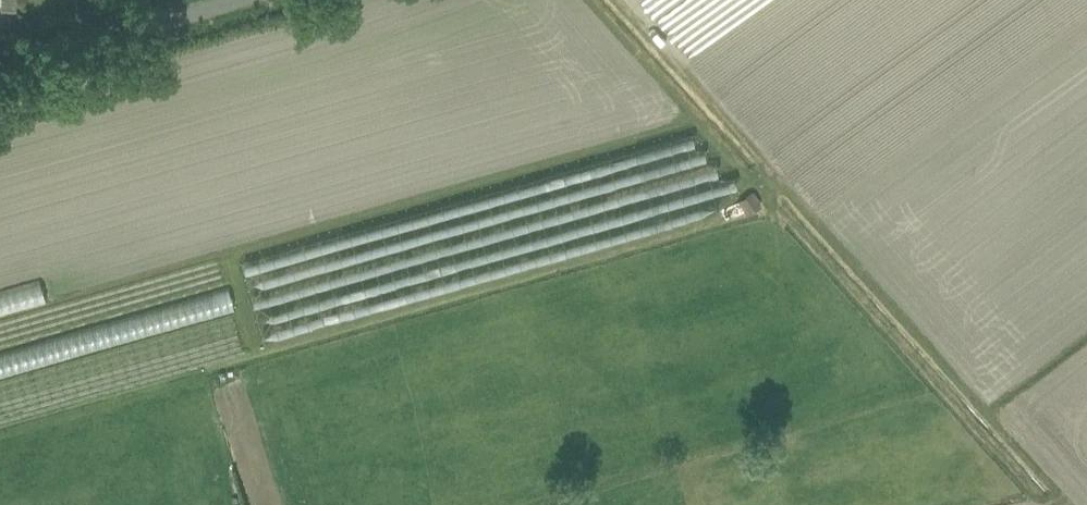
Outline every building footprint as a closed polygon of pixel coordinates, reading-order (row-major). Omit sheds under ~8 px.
[(0,8),(16,8),(16,0),(0,0),(0,8)] [(739,201),(748,215),(760,206),(751,193),(739,201)]
